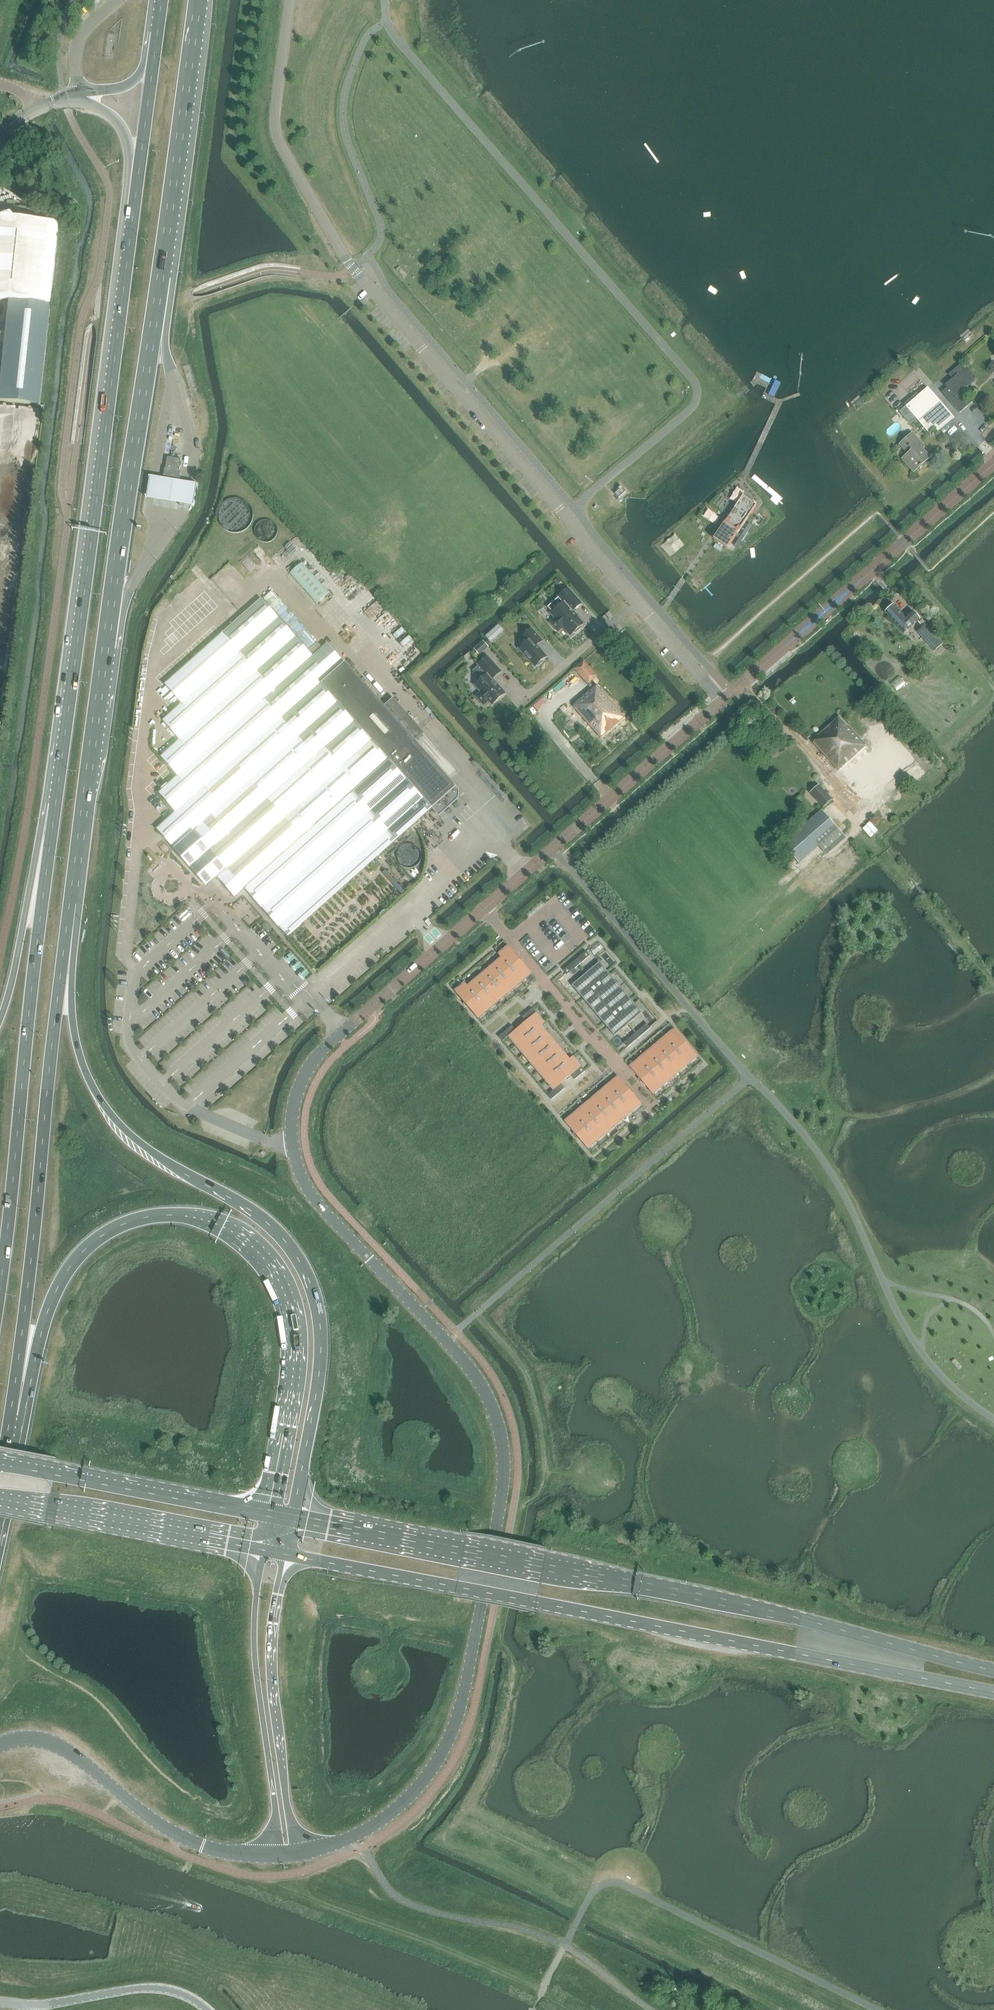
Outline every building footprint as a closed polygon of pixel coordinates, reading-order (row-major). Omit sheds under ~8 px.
[(10,300),(51,305),(59,225),(0,218),(0,299),(10,300)] [(10,300),(0,391),(0,401),(40,405),(51,305),(10,300)] [(975,380),(971,375),(965,368),(940,389),(946,396),(960,412),(972,402),(968,398),(973,393),(968,387),(975,380)] [(773,385),(769,395),(774,397),(778,388),(773,385)] [(954,418),(928,388),(906,407),(913,415),(918,420),(927,431),(934,426),(939,431),(954,418)] [(912,414),(906,407),(900,412),(910,424),(917,419),(913,415),(912,414)] [(900,443),(909,453),(903,458),(914,470),(927,459),(919,450),(924,447),(912,433),(900,443)] [(168,457),(165,476),(178,478),(182,459),(168,457)] [(161,478),(147,475),(142,504),(188,512),(193,484),(178,481),(161,478)] [(620,490),(615,494),(619,498),(621,496),(625,492),(621,487),(619,489),(620,490)] [(244,530),(249,526),(251,520),(252,514),(251,508),(247,503),(242,500),(237,498),(231,498),(225,501),(221,505),(218,510),(217,516),(219,522),(222,527),(227,531),(233,532),(239,532),(244,530)] [(756,510),(743,500),(715,541),(729,550),(756,510)] [(267,543),(271,541),(275,538),(276,533),(276,528),(273,524),(269,522),(264,521),(260,523),(257,526),(255,531),(255,535),(258,539),(262,542),(267,543)] [(289,573),(316,603),(328,592),(301,562),(289,573)] [(563,627),(571,636),(574,633),(576,633),(581,629),(581,627),(583,625),(573,613),(574,613),(574,612),(574,611),(581,604),(568,589),(559,597),(564,603),(551,614),(556,619),(551,623),(558,632),(563,627)] [(176,811),(156,829),(174,849),(173,849),(193,872),(194,871),(207,887),(217,878),(217,879),(218,878),(235,898),(246,888),(288,936),(424,815),(433,807),(434,808),(440,803),(445,809),(454,801),(449,795),(455,790),(414,743),(423,735),(407,717),(402,722),(398,726),(397,724),(386,712),(327,646),(313,659),(261,601),(165,687),(182,707),(176,712),(163,724),(178,740),(161,755),(179,775),(159,792),(176,811)] [(921,618),(919,616),(914,611),(906,618),(894,604),(885,612),(904,633),(921,618)] [(491,642),(497,637),(494,634),(502,627),(499,624),(485,636),(491,642)] [(926,624),(917,632),(934,651),(943,643),(926,624)] [(547,657),(537,647),(543,642),(532,630),(523,637),(528,642),(520,649),(535,667),(537,666),(539,666),(543,663),(543,661),(547,657)] [(473,649),(478,654),(487,646),(483,640),(473,649)] [(488,658),(479,666),(483,670),(477,675),(482,680),(475,686),(482,693),(477,698),(484,706),(489,701),(493,705),(505,694),(493,680),(501,672),(488,658)] [(574,669),(587,684),(588,684),(598,676),(584,660),(574,669)] [(580,699),(581,700),(573,707),(601,738),(625,717),(597,685),(580,699)] [(840,716),(812,741),(833,765),(865,799),(894,774),(912,757),(880,721),(860,739),(840,716)] [(819,784),(810,793),(824,807),(833,799),(819,784)] [(821,810),(784,844),(800,862),(818,846),(826,855),(845,838),(821,810)] [(465,983),(455,991),(478,1019),(532,973),(509,946),(499,954),(502,958),(468,986),(465,983)] [(590,956),(586,951),(563,970),(567,975),(590,956)] [(642,1013),(599,962),(572,985),(615,1036),(642,1013)] [(503,1041),(509,1036),(554,1090),(548,1095),(552,1100),(565,1088),(561,1084),(571,1075),(575,1080),(585,1071),(573,1057),(569,1060),(541,1026),(545,1023),(532,1008),(522,1017),(526,1022),(516,1030),(512,1026),(499,1037),(503,1041)] [(647,1023),(624,1043),(628,1047),(651,1028),(647,1023)] [(675,1029),(630,1067),(653,1094),(698,1056),(675,1029)] [(565,1121),(588,1149),(642,1104),(618,1076),(565,1121)]
